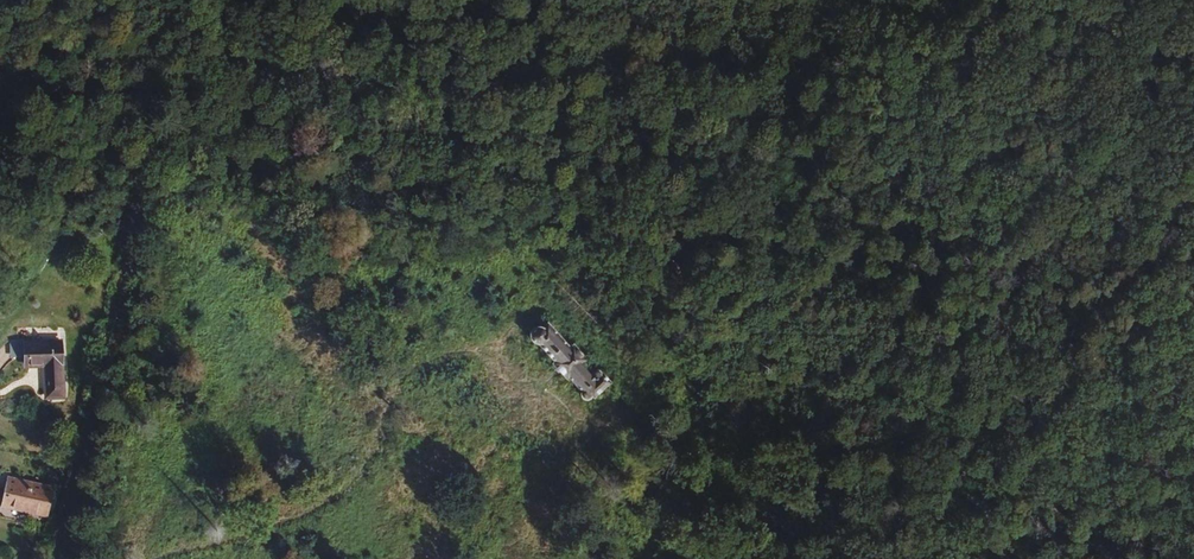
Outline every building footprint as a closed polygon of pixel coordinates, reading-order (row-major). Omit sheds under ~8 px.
[(556,360),(554,362),(567,377),(569,375),(583,389),(582,392),(582,394),(582,395),(583,397),(584,398),(586,398),(588,398),(589,398),(591,397),(593,395),(595,397),(603,389),(606,391),(611,385),(602,376),(602,374),(602,372),(601,371),(600,369),(599,368),(597,368),(595,368),(593,369),(592,370),(585,362),(586,360),(572,345),(570,347),(548,323),(546,325),(543,325),(541,324),(539,325),(537,325),(535,326),(533,328),(532,330),(531,332),(531,335),(531,337),(532,338),(533,340),(534,342),(536,343),(538,344),(541,344),(556,360)] [(63,337),(25,337),(26,362),(46,362),(47,393),(65,393),(63,337)] [(8,474),(2,503),(49,514),(55,484),(8,474)]
